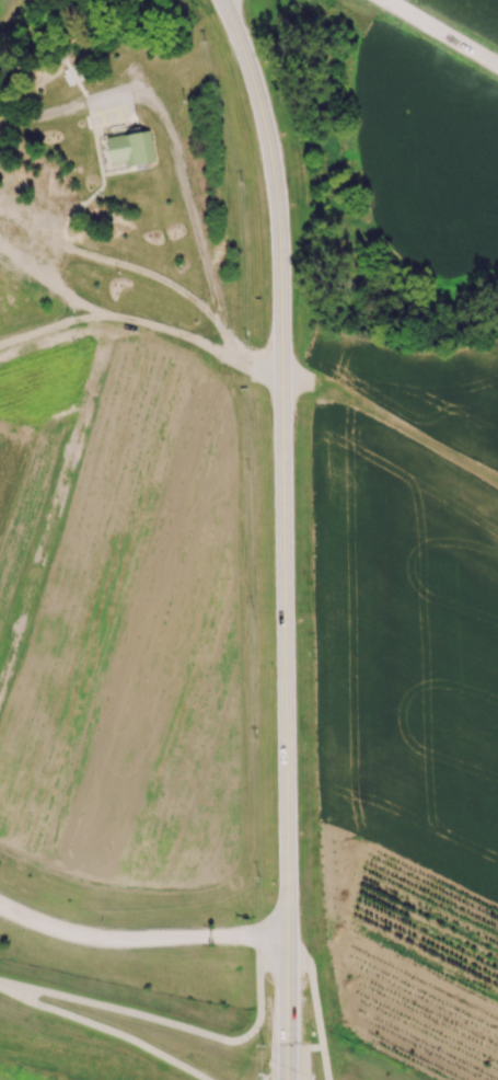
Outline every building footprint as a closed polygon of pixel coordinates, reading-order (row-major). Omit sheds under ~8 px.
[(154,153),(157,160),(127,165),(126,159),(111,161),(106,138),(120,136),(120,135),(149,129),(150,130),(154,153)]
